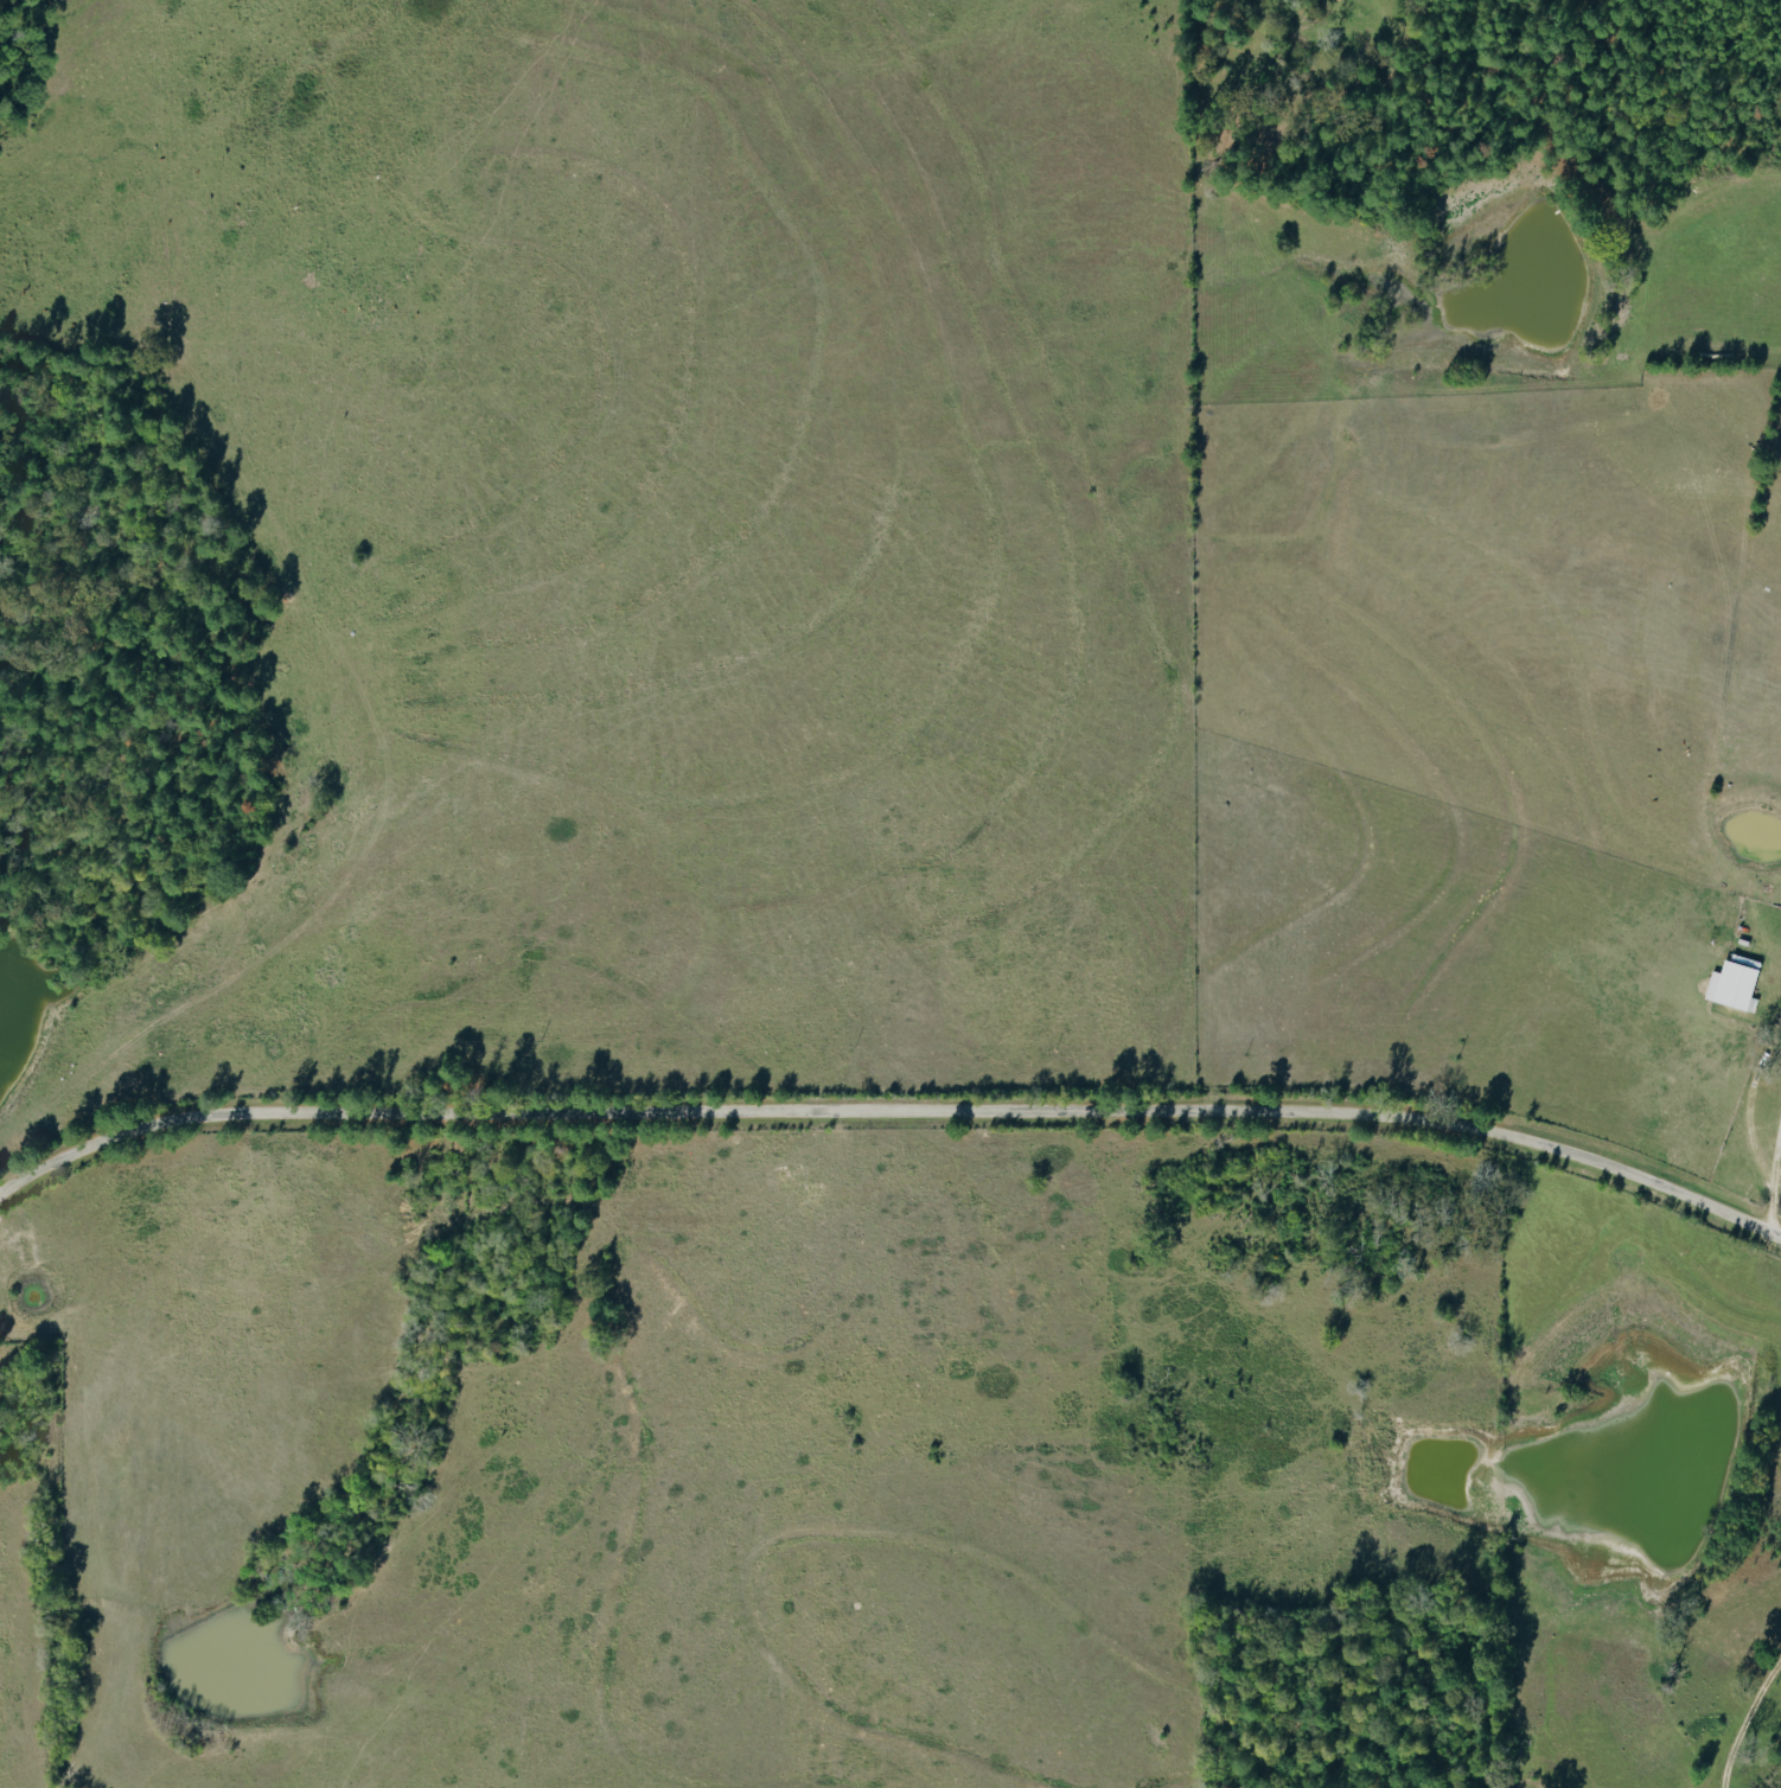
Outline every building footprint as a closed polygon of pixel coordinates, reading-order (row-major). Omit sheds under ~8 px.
[(1712,970),(1704,1000),(1755,1013),(1758,998),(1752,997),(1759,969),(1724,960),(1721,972),(1712,970)]
